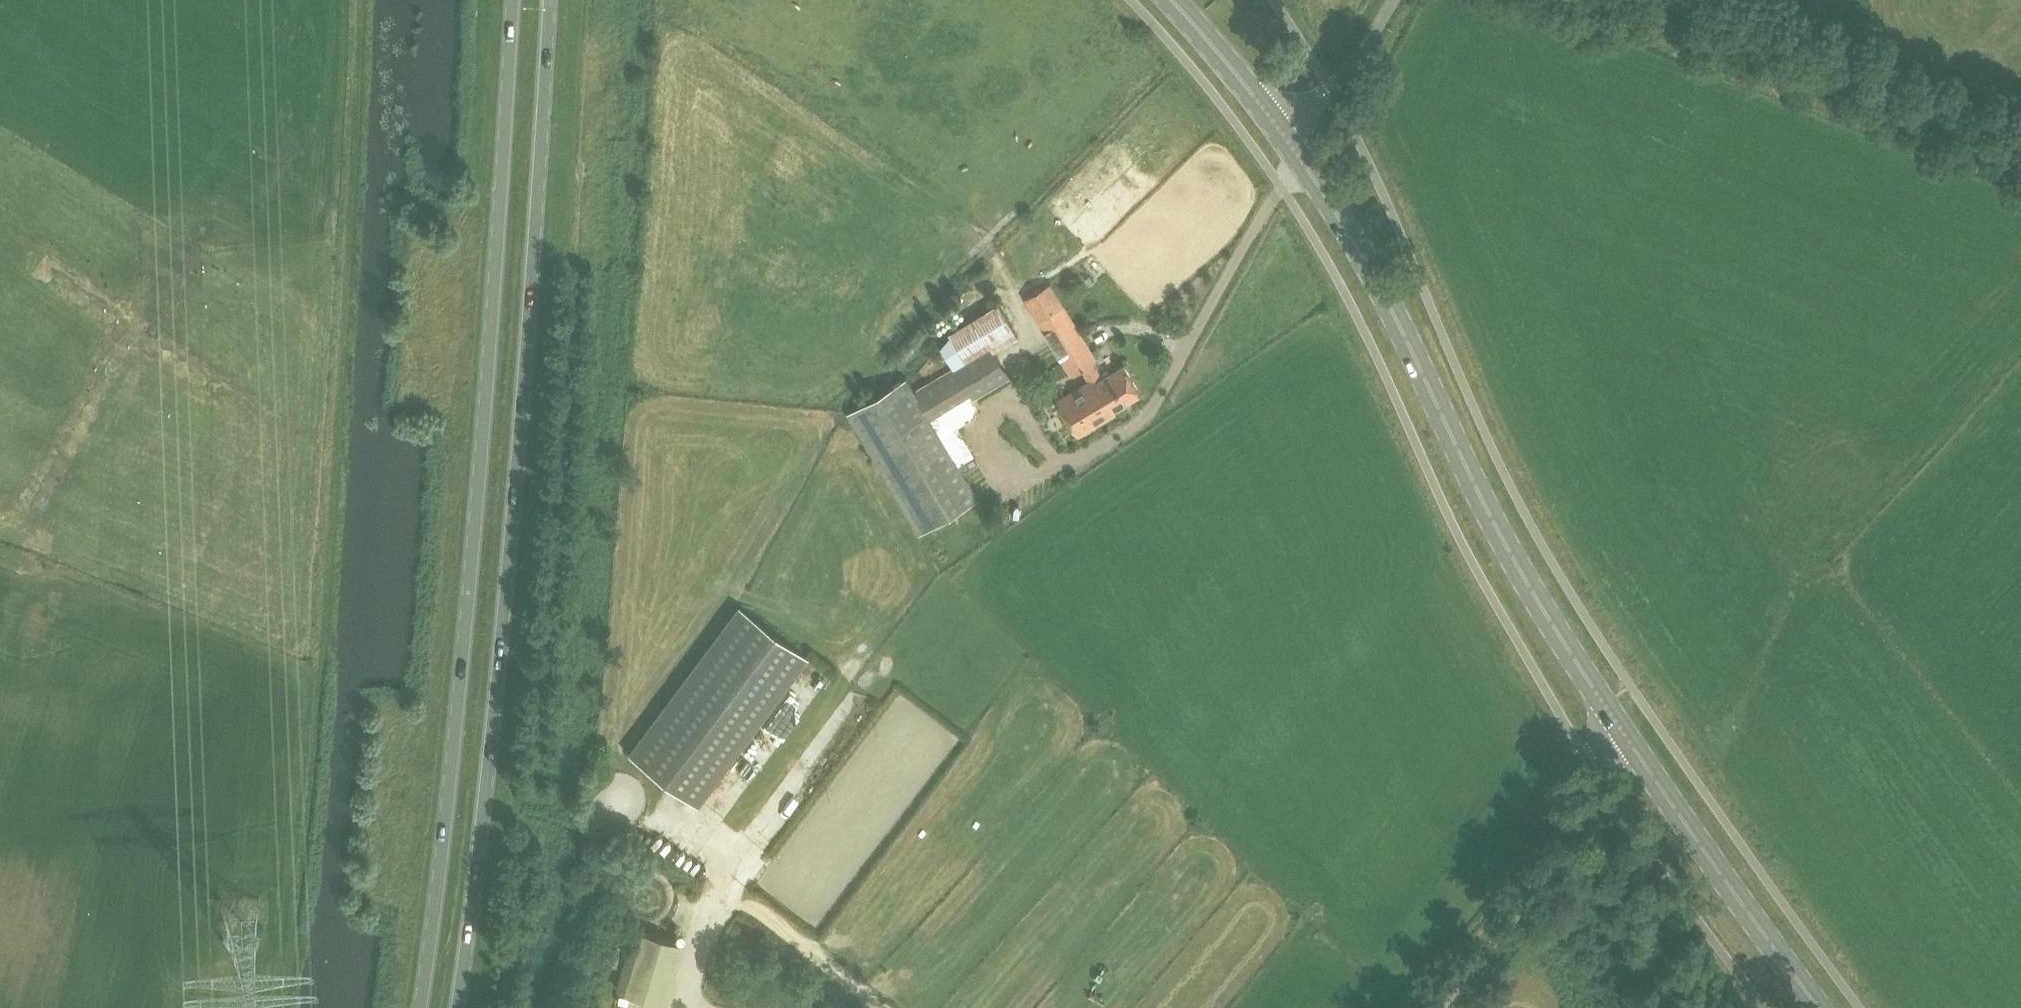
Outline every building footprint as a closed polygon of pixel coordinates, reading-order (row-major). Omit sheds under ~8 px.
[(1049,282),(1024,297),(1070,374),(1076,371),(1081,368),(1088,380),(1083,383),(1057,399),(1078,434),(1116,412),(1114,409),(1140,393),(1123,364),(1102,376),(1093,361),(1096,359),(1049,282)] [(966,360),(914,391),(933,423),(964,405),(1010,376),(995,349),(1019,335),(999,301),(948,330),(966,360)] [(903,378),(847,412),(871,451),(883,472),(919,533),(978,498),(957,464),(973,454),(957,426),(956,426),(971,417),(964,405),(933,423),(914,391),(906,377),(903,378)] [(629,752),(698,803),(807,654),(738,603),(629,752)] [(724,796),(735,782),(727,775),(715,789),(724,796)] [(633,924),(615,987),(665,1002),(683,941),(633,924)]
